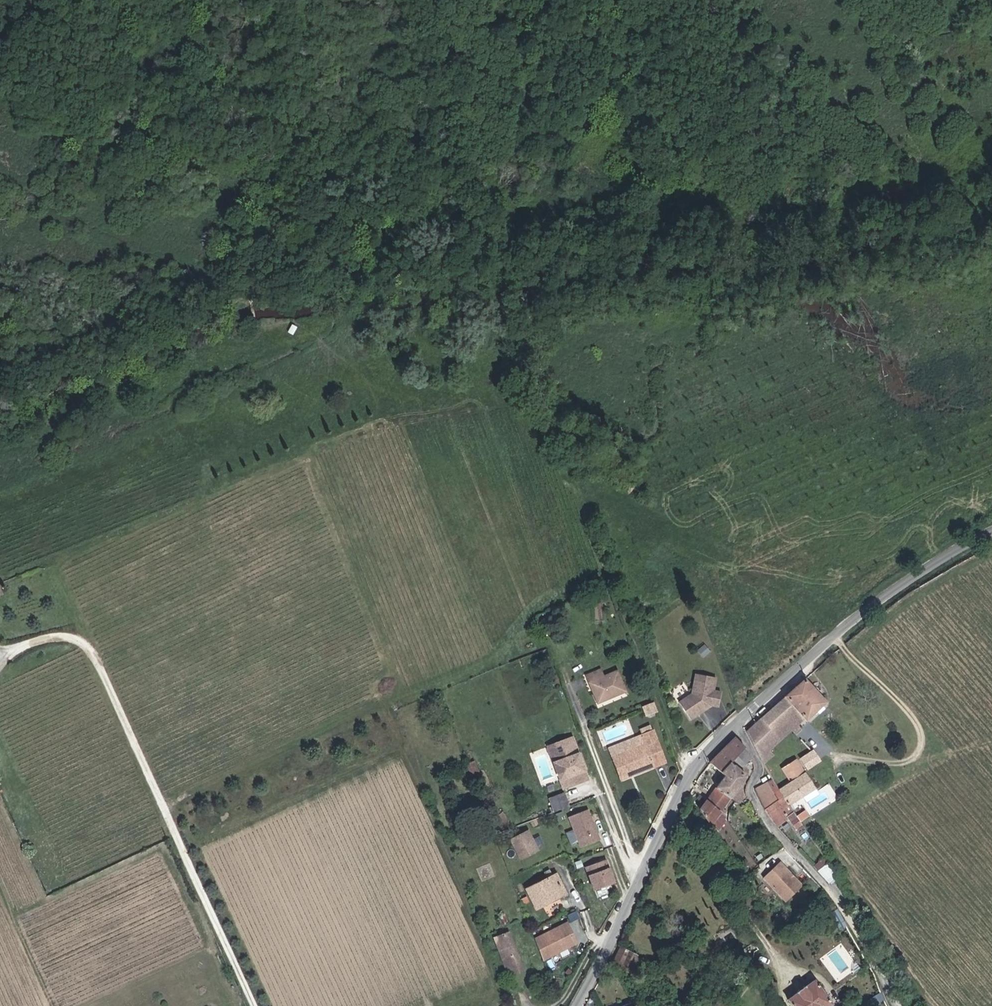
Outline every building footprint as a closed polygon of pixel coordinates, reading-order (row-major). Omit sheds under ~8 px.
[(585,432),(586,428),(588,423),(585,423),(581,423),(578,422),(571,417),(566,423),(575,429),(585,432)] [(597,668),(583,674),(595,701),(622,690),(614,669),(600,675),(597,668)] [(692,699),(679,707),(690,725),(700,718),(701,715),(704,713),(706,714),(710,711),(710,710),(718,712),(721,698),(713,697),(716,683),(696,679),(692,699)] [(795,735),(796,737),(805,730),(804,728),(810,722),(811,723),(819,716),(821,717),(827,712),(825,710),(830,706),(810,684),(750,735),(764,764),(775,756),(771,749),(768,743),(791,729),(795,735)] [(650,714),(647,703),(634,709),(638,720),(650,714)] [(641,745),(610,757),(618,780),(660,764),(649,733),(647,727),(636,731),(639,738),(641,745)] [(771,749),(795,735),(791,729),(768,743),(771,749)] [(806,732),(805,730),(796,737),(798,739),(800,737),(806,732)] [(607,750),(610,757),(641,745),(639,738),(607,750)] [(550,753),(571,746),(568,739),(545,747),(560,788),(562,787),(550,753)] [(733,741),(709,766),(717,773),(739,748),(733,741)] [(562,787),(583,780),(571,746),(550,753),(562,787)] [(717,773),(721,778),(733,788),(742,778),(736,772),(747,760),(739,748),(717,773)] [(817,768),(811,759),(799,766),(805,776),(817,768)] [(791,786),(779,793),(787,809),(815,794),(806,778),(804,778),(797,766),(784,773),(791,786)] [(713,788),(724,800),(733,788),(721,778),(713,788)] [(742,778),(733,788),(738,792),(747,782),(742,778)] [(787,809),(779,793),(773,783),(765,788),(772,800),(760,807),(767,819),(776,832),(788,825),(795,836),(800,833),(787,809)] [(754,792),(760,807),(772,800),(765,788),(763,786),(754,792)] [(724,800),(713,788),(694,811),(706,830),(710,827),(706,821),(724,800)] [(553,809),(564,806),(560,792),(549,796),(553,809)] [(600,840),(588,809),(568,817),(579,848),(600,840)] [(534,849),(524,832),(508,839),(517,858),(534,849)] [(800,846),(805,844),(801,836),(796,838),(800,846)] [(825,857),(815,863),(828,883),(838,877),(825,857)] [(615,883),(606,859),(584,867),(593,891),(615,883)] [(792,891),(771,866),(754,880),(775,906),(792,891)] [(540,873),(543,880),(549,877),(546,871),(540,873)] [(552,875),(549,877),(543,880),(522,889),(532,909),(561,895),(552,875)] [(823,878),(822,876),(813,880),(816,883),(818,886),(819,887),(822,892),(824,894),(830,891),(827,885),(823,878)] [(826,914),(817,902),(814,905),(828,926),(831,924),(826,914)] [(757,918),(754,913),(747,918),(750,923),(757,918)] [(570,920),(534,937),(545,959),(581,943),(570,920)] [(509,968),(512,975),(520,972),(507,932),(492,937),(503,970),(509,968)] [(611,944),(602,962),(619,970),(620,967),(626,954),(626,952),(611,944)] [(632,956),(626,954),(620,967),(626,970),(632,956)] [(785,1002),(788,1005),(827,1005),(829,1004),(812,981),(785,1002)]
